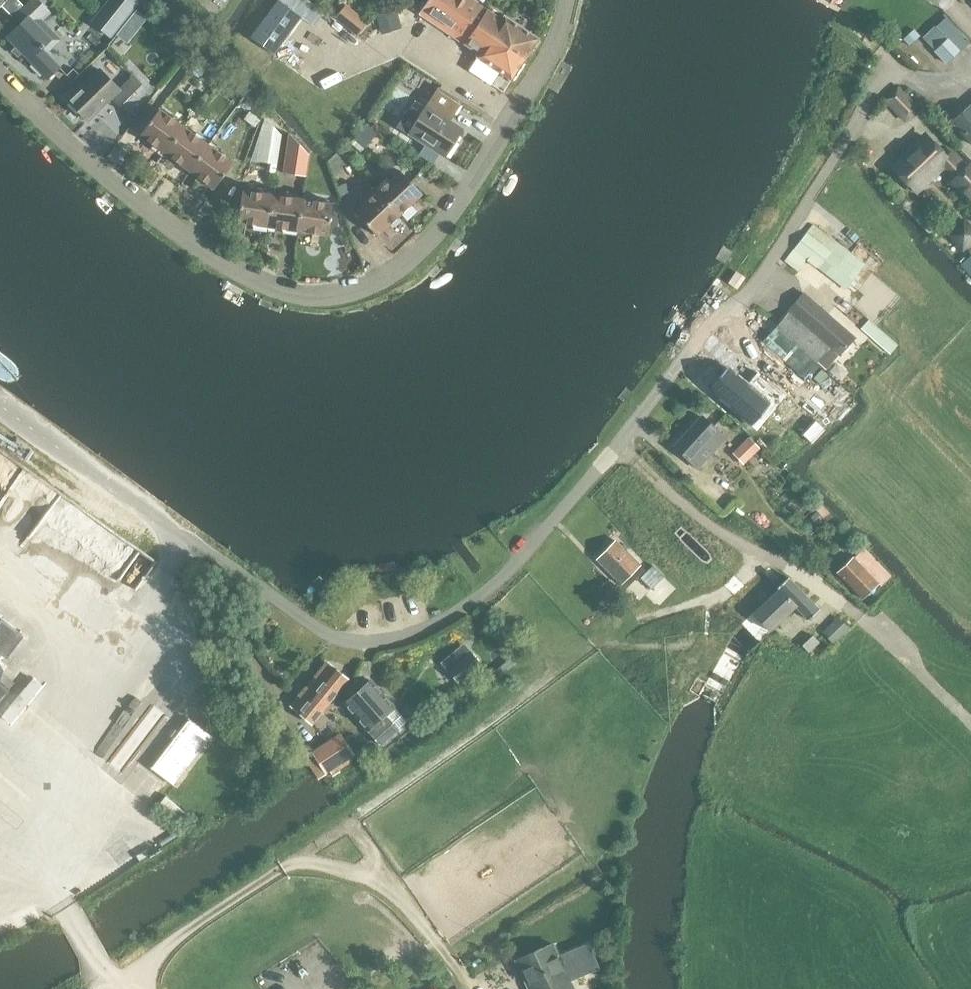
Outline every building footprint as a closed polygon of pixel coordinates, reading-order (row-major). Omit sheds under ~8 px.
[(2,4),(12,15),(22,4),(18,0),(0,0),(0,6),(2,4)] [(8,38),(48,78),(60,66),(41,48),(51,38),(34,22),(47,9),(39,1),(36,4),(32,0),(19,13),(26,20),(8,38)] [(91,22),(111,38),(141,0),(109,0),(91,22)] [(251,37),(274,54),(301,17),(278,0),(251,37)] [(525,62),(492,37),(438,0),(430,0),(421,13),(481,54),(478,57),(513,81),(525,62)] [(517,23),(506,16),(503,19),(474,0),(438,0),(492,37),(525,62),(541,39),(526,29),(535,17),(525,10),(517,23)] [(346,6),(336,18),(358,36),(368,23),(346,6)] [(137,10),(117,35),(127,44),(148,19),(137,10)] [(396,12),(378,17),(382,31),(400,26),(396,12)] [(970,40),(970,36),(949,13),(925,36),(949,61),(970,40)] [(142,85),(135,77),(133,75),(119,89),(99,70),(68,100),(88,121),(111,98),(119,107),(142,85)] [(463,99),(443,86),(429,108),(427,106),(409,133),(426,144),(427,144),(440,153),(446,157),(463,130),(448,120),(451,115),(452,116),(463,99)] [(905,121),(918,108),(898,87),(885,100),(905,121)] [(965,110),(962,110),(957,114),(957,117),(952,121),(970,142),(970,104),(965,110)] [(165,154),(184,127),(160,109),(141,136),(152,144),(165,154)] [(250,111),(244,118),(255,127),(261,120),(250,111)] [(266,121),(260,162),(276,164),(280,136),(266,121)] [(367,124),(354,140),(365,149),(378,133),(367,124)] [(189,172),(209,144),(184,127),(165,154),(189,172)] [(289,134),(283,174),(305,177),(308,155),(289,134)] [(970,166),(965,170),(951,155),(946,160),(925,137),(894,166),(916,189),(942,165),(956,179),(954,181),(970,200),(970,168),(970,166)] [(234,162),(209,144),(189,172),(214,189),(234,162)] [(426,144),(419,154),(434,164),(440,153),(427,144),(426,144)] [(398,172),(376,192),(399,216),(421,196),(398,172)] [(345,184),(338,187),(342,197),(349,195),(345,184)] [(267,228),(272,195),(242,191),(237,224),(267,228)] [(378,237),(399,216),(376,192),(355,213),(378,237)] [(297,233),(302,199),(272,195),(267,228),(297,233)] [(332,204),(302,199),(297,233),(327,237),(332,204)] [(813,221),(784,258),(798,268),(807,256),(846,286),(865,262),(813,221)] [(963,248),(970,241),(970,229),(964,221),(950,234),(963,248)] [(962,265),(970,274),(970,257),(962,265)] [(788,312),(775,327),(815,362),(814,362),(821,368),(823,370),(853,339),(811,301),(796,318),(788,312)] [(869,320),(861,329),(891,355),(898,346),(869,320)] [(775,327),(762,342),(802,377),(808,383),(821,368),(814,362),(815,362),(775,327)] [(728,368),(710,389),(756,428),(784,394),(758,373),(748,385),(728,368)] [(813,441),(827,426),(817,417),(833,400),(822,390),(792,422),(813,441)] [(696,468),(724,439),(701,417),(673,446),(696,468)] [(747,436),(731,452),(743,464),(759,447),(747,436)] [(621,584),(639,566),(616,541),(597,560),(621,584)] [(860,551),(853,558),(877,583),(881,587),(889,579),(882,571),(868,559),(860,551)] [(862,598),(877,583),(853,558),(837,573),(862,598)] [(653,564),(640,576),(651,587),(663,574),(653,564)] [(778,588),(752,614),(769,631),(795,606),(808,620),(818,609),(787,577),(777,587),(778,588)] [(832,643),(849,627),(838,617),(822,633),(832,643)] [(21,633),(0,618),(0,652),(4,655),(21,633)] [(812,635),(802,645),(808,652),(819,642),(812,635)] [(459,683),(480,664),(470,652),(448,670),(459,683)] [(310,723),(346,680),(332,668),(332,669),(325,663),(290,706),(310,723)] [(343,705),(379,745),(406,721),(369,681),(354,694),(355,695),(343,705)] [(173,785),(212,736),(189,718),(151,768),(173,785)] [(311,753),(318,763),(325,773),(352,754),(338,734),(311,753)] [(595,958),(588,943),(558,957),(552,943),(516,960),(529,988),(573,988),(565,971),(595,958)]
